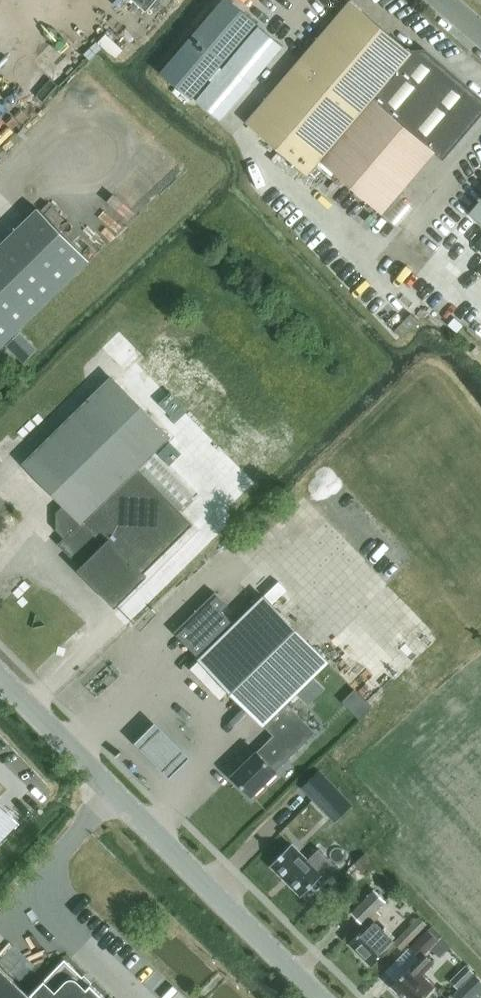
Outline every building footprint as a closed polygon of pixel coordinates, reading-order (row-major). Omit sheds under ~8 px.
[(147,10),(156,0),(136,0),(147,10)] [(161,72),(192,99),(257,23),(230,0),(223,0),(161,72)] [(412,53),(351,0),(246,122),(308,175),(320,160),(383,214),(435,153),(441,158),(480,111),(480,101),(425,53),(413,54),(412,53)] [(469,214),(480,224),(480,200),(469,214)] [(90,260),(39,209),(0,247),(0,348),(90,260)] [(384,326),(401,345),(414,333),(396,314),(384,326)] [(25,361),(37,350),(20,332),(8,344),(25,361)] [(104,346),(126,368),(138,356),(116,334),(104,346)] [(194,496),(152,454),(170,436),(112,378),(24,464),(66,506),(58,513),(58,529),(65,537),(58,544),(79,565),(76,568),(114,607),(146,576),(143,573),(192,524),(179,510),(194,496)] [(225,402),(216,393),(205,404),(201,400),(189,412),(202,426),(225,402)] [(274,737),(292,755),(315,732),(286,703),(296,694),(307,705),(325,688),(314,676),(328,662),(263,596),(234,624),(222,611),(228,606),(215,592),(174,632),(200,658),(198,659),(274,737)] [(392,654),(358,620),(343,635),(359,650),(367,642),(386,661),(392,654)] [(355,660),(338,641),(324,654),(342,673),(355,660)] [(174,785),(193,764),(158,733),(139,753),(174,785)] [(276,771),(292,755),(274,737),(258,752),(257,751),(232,776),(251,796),(276,771)] [(324,772),(306,790),(341,827),(359,809),(324,772)] [(316,803),(299,820),(321,843),(338,826),(316,803)] [(15,823),(0,809),(0,839),(15,823)] [(291,843),(270,865),(301,896),(322,874),(291,843)] [(375,864),(365,854),(354,865),(365,875),(375,864)] [(366,927),(349,943),(371,965),(394,942),(370,918),(385,902),(374,890),(352,913),(366,927)] [(416,937),(429,923),(426,920),(424,922),(419,916),(394,942),(401,950),(416,937)] [(428,930),(410,948),(420,958),(413,965),(412,964),(391,986),(404,997),(424,997),(435,987),(422,974),(433,963),(425,954),(438,940),(428,930)] [(431,949),(440,957),(450,946),(442,938),(431,949)] [(65,959),(30,995),(33,997),(105,997),(65,959)] [(474,973),(466,965),(450,981),(458,989),(474,973)] [(0,968),(0,997),(31,997),(0,968)] [(480,989),(480,980),(475,974),(454,995),(457,997),(472,997),(480,989)]
